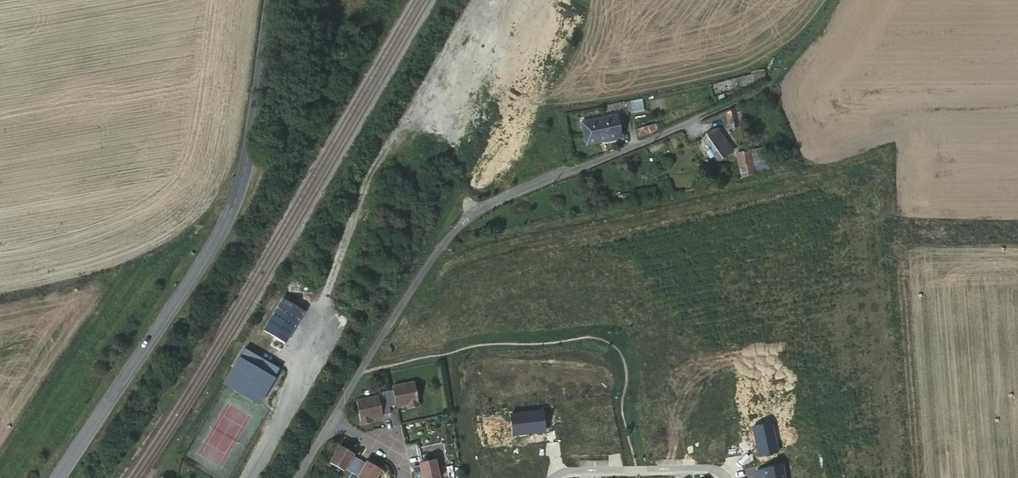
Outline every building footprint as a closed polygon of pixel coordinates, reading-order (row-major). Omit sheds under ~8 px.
[(529,87),(522,100),(532,105),(539,92),(529,87)] [(520,111),(513,124),(522,128),(528,115),(520,111)] [(750,116),(741,118),(742,128),(752,126),(750,116)] [(621,137),(617,117),(582,125),(586,145),(621,137)] [(709,137),(717,158),(727,155),(719,134),(709,137)] [(757,167),(755,151),(745,153),(749,168),(757,167)] [(305,310),(281,298),(262,329),(275,336),(286,342),(305,310)] [(279,370),(243,350),(223,385),(259,406),(279,370)] [(389,408),(407,404),(408,409),(418,407),(413,383),(391,387),(391,391),(384,393),(385,398),(389,408)] [(390,415),(389,408),(385,398),(380,399),(379,397),(357,401),(361,425),(375,423),(374,418),(390,415)] [(340,446),(330,463),(344,472),(346,469),(359,477),(358,477),(375,477),(379,472),(367,464),(363,470),(350,463),(355,455),(340,446)] [(416,467),(413,468),(414,477),(439,477),(436,461),(419,463),(420,466),(416,467)]
